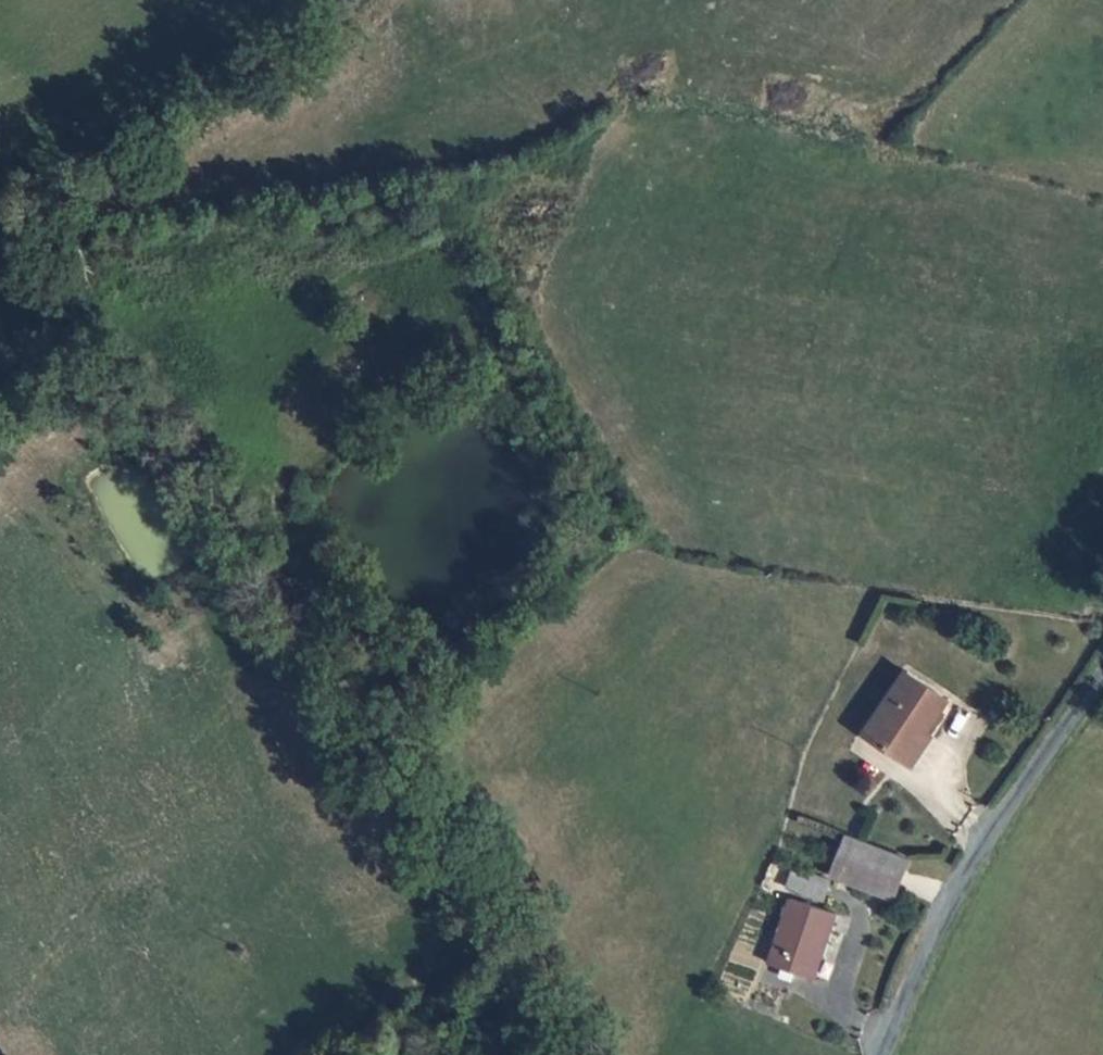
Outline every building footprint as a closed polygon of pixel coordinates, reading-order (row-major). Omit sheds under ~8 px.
[(950,707),(907,677),(864,738),(902,763),(922,733),(929,736),(950,707)] [(888,907),(905,864),(845,838),(827,880),(888,907)] [(824,913),(832,893),(796,880),(789,900),(824,913)] [(834,927),(791,910),(768,974),(812,989),(834,927)]
